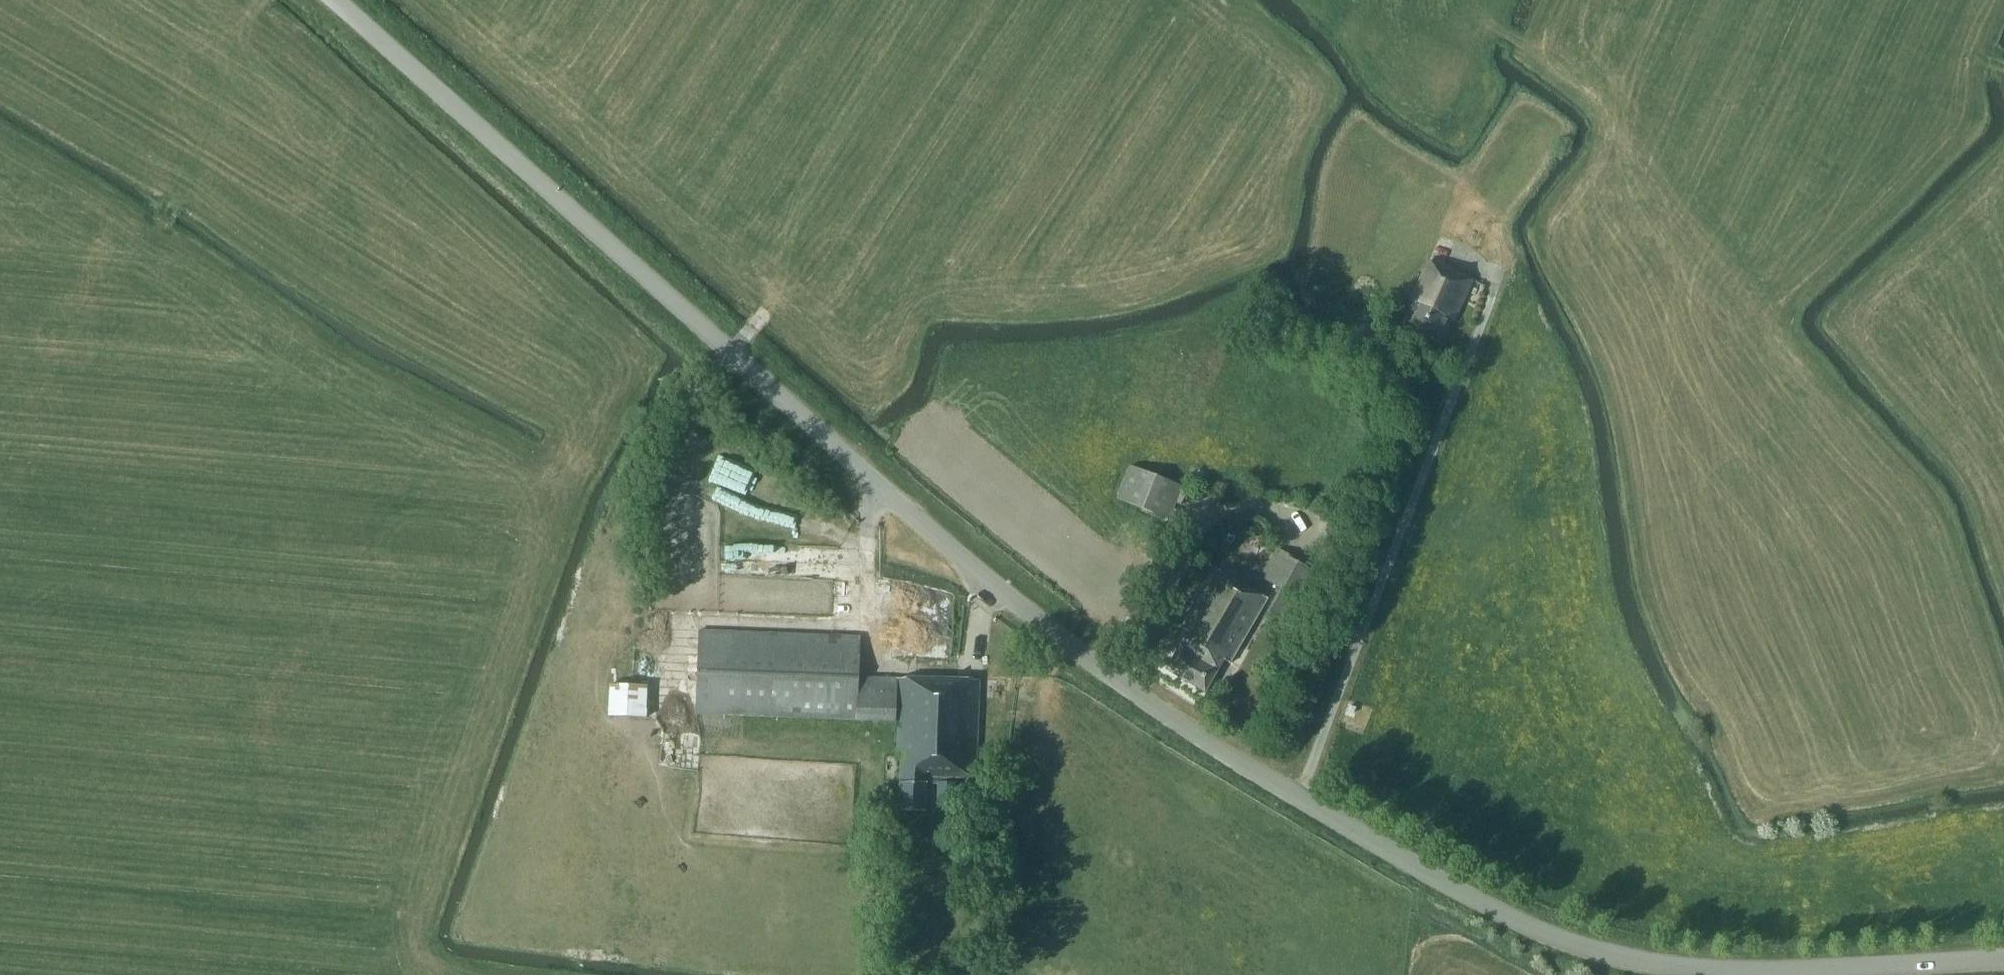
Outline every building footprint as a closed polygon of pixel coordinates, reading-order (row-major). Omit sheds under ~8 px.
[(1439,268),(1426,263),(1408,302),(1411,303),(1401,326),(1439,342),(1449,320),(1452,321),(1470,279),(1440,266),(1439,268)] [(1169,518),(1181,486),(1130,465),(1117,497),(1169,518)] [(1288,623),(1316,572),(1292,559),(1293,557),(1280,550),(1263,579),(1281,589),(1268,612),(1288,623)] [(1230,663),(1262,608),(1268,598),(1215,568),(1181,627),(1188,631),(1166,669),(1205,691),(1223,659),(1230,663)] [(974,778),(978,680),(857,676),(859,635),(698,629),(695,712),(855,718),(855,719),(898,721),(896,756),(900,757),(898,810),(925,811),(926,776),(936,777),(935,804),(954,805),(955,778),(974,778)] [(982,722),(1003,723),(1004,681),(983,680),(982,722)] [(609,723),(648,724),(649,692),(609,691),(609,723)]
